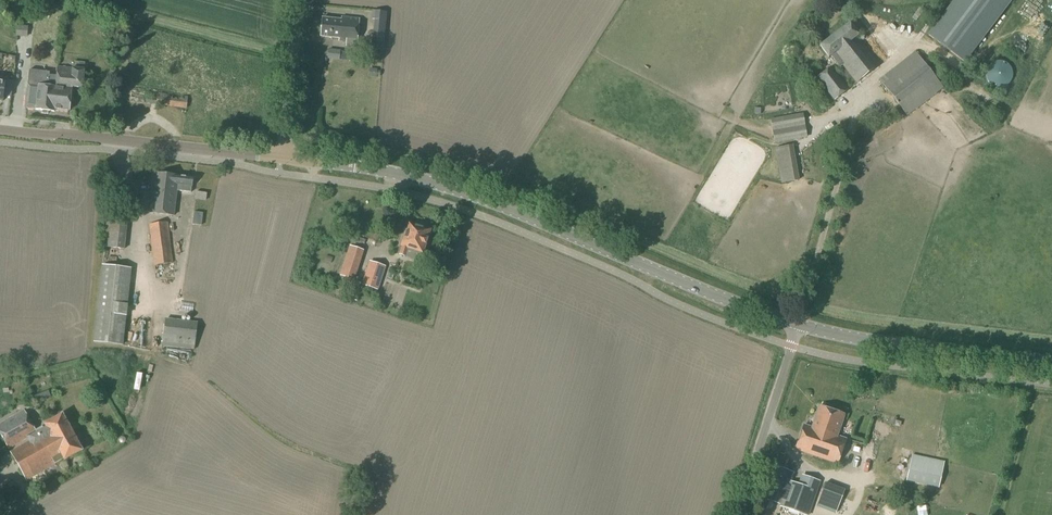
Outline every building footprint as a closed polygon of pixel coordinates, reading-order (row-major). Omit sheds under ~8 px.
[(931,37),(968,62),(1012,0),(958,0),(931,37)] [(383,50),(386,12),(377,11),(374,49),(383,50)] [(859,35),(866,30),(855,15),(847,21),(850,24),(820,46),(828,58),(831,56),(840,68),(843,66),(856,83),(880,65),(857,36),(859,35)] [(357,49),(359,19),(342,18),(341,20),(322,18),(320,37),(343,39),(343,41),(346,42),(345,48),(357,49)] [(27,38),(28,27),(17,26),(16,37),(27,38)] [(362,62),(362,57),(350,56),(350,53),(340,52),(339,60),(362,62)] [(907,116),(943,88),(915,52),(879,80),(907,116)] [(84,76),(85,64),(73,62),(73,68),(57,67),(57,74),(49,74),(49,72),(29,70),(25,108),(36,109),(36,110),(42,111),(42,114),(47,114),(48,111),(54,112),(54,109),(69,111),(72,87),(79,88),(80,76),(84,76)] [(999,88),(1000,88),(1002,88),(1003,87),(1006,86),(1007,86),(1007,85),(1008,84),(1009,83),(1010,82),(1010,81),(1011,80),(1011,79),(1012,78),(1012,77),(1012,76),(1012,75),(1012,74),(1012,72),(1012,71),(1011,70),(1011,69),(1010,68),(1010,67),(1009,66),(1008,65),(1007,65),(1007,64),(1006,63),(1005,63),(1003,62),(1002,62),(1001,62),(1000,62),(998,62),(996,62),(994,62),(993,63),(991,64),(990,65),(989,66),(988,67),(987,68),(987,69),(986,70),(986,71),(986,72),(986,74),(986,75),(986,76),(986,77),(986,78),(986,79),(987,80),(987,81),(988,82),(989,83),(990,84),(990,85),(992,86),(993,87),(994,87),(995,88),(997,88),(999,88)] [(834,101),(848,89),(831,66),(816,78),(834,101)] [(186,108),(188,98),(131,91),(130,101),(186,108)] [(774,144),(807,138),(802,113),(770,120),(774,144)] [(781,184),(799,181),(793,145),(775,148),(781,184)] [(150,208),(150,214),(173,216),(174,210),(176,191),(191,193),(191,191),(191,187),(192,187),(193,178),(154,173),(150,208)] [(205,201),(207,193),(196,191),(195,200),(205,201)] [(124,250),(128,215),(108,213),(104,247),(124,250)] [(154,266),(172,263),(167,223),(150,225),(154,266)] [(401,246),(398,254),(399,254),(406,257),(420,261),(422,253),(430,230),(408,223),(401,246)] [(354,281),(364,251),(349,246),(339,276),(354,281)] [(378,291),(386,266),(369,261),(361,286),(362,286),(361,290),(376,295),(377,291),(378,291)] [(122,346),(131,268),(101,265),(93,342),(122,346)] [(162,345),(194,349),(197,325),(165,321),(162,345)] [(824,424),(828,410),(819,407),(812,428),(804,425),(796,450),(837,464),(845,439),(837,436),(822,431),(825,424),(824,424)] [(837,436),(844,416),(828,410),(824,424),(825,424),(822,431),(837,436)] [(24,411),(0,425),(0,435),(8,449),(27,438),(29,442),(10,453),(26,481),(55,464),(63,459),(64,461),(82,451),(62,414),(44,424),(45,426),(36,431),(24,411)] [(938,488),(944,462),(911,455),(906,481),(938,488)] [(790,481),(793,473),(777,467),(766,499),(780,504),(779,507),(803,514),(809,514),(821,481),(801,474),(798,484),(790,481)] [(835,514),(845,490),(825,483),(816,507),(835,514)] [(16,497),(11,496),(8,500),(9,504),(14,505),(17,502),(16,497)]
